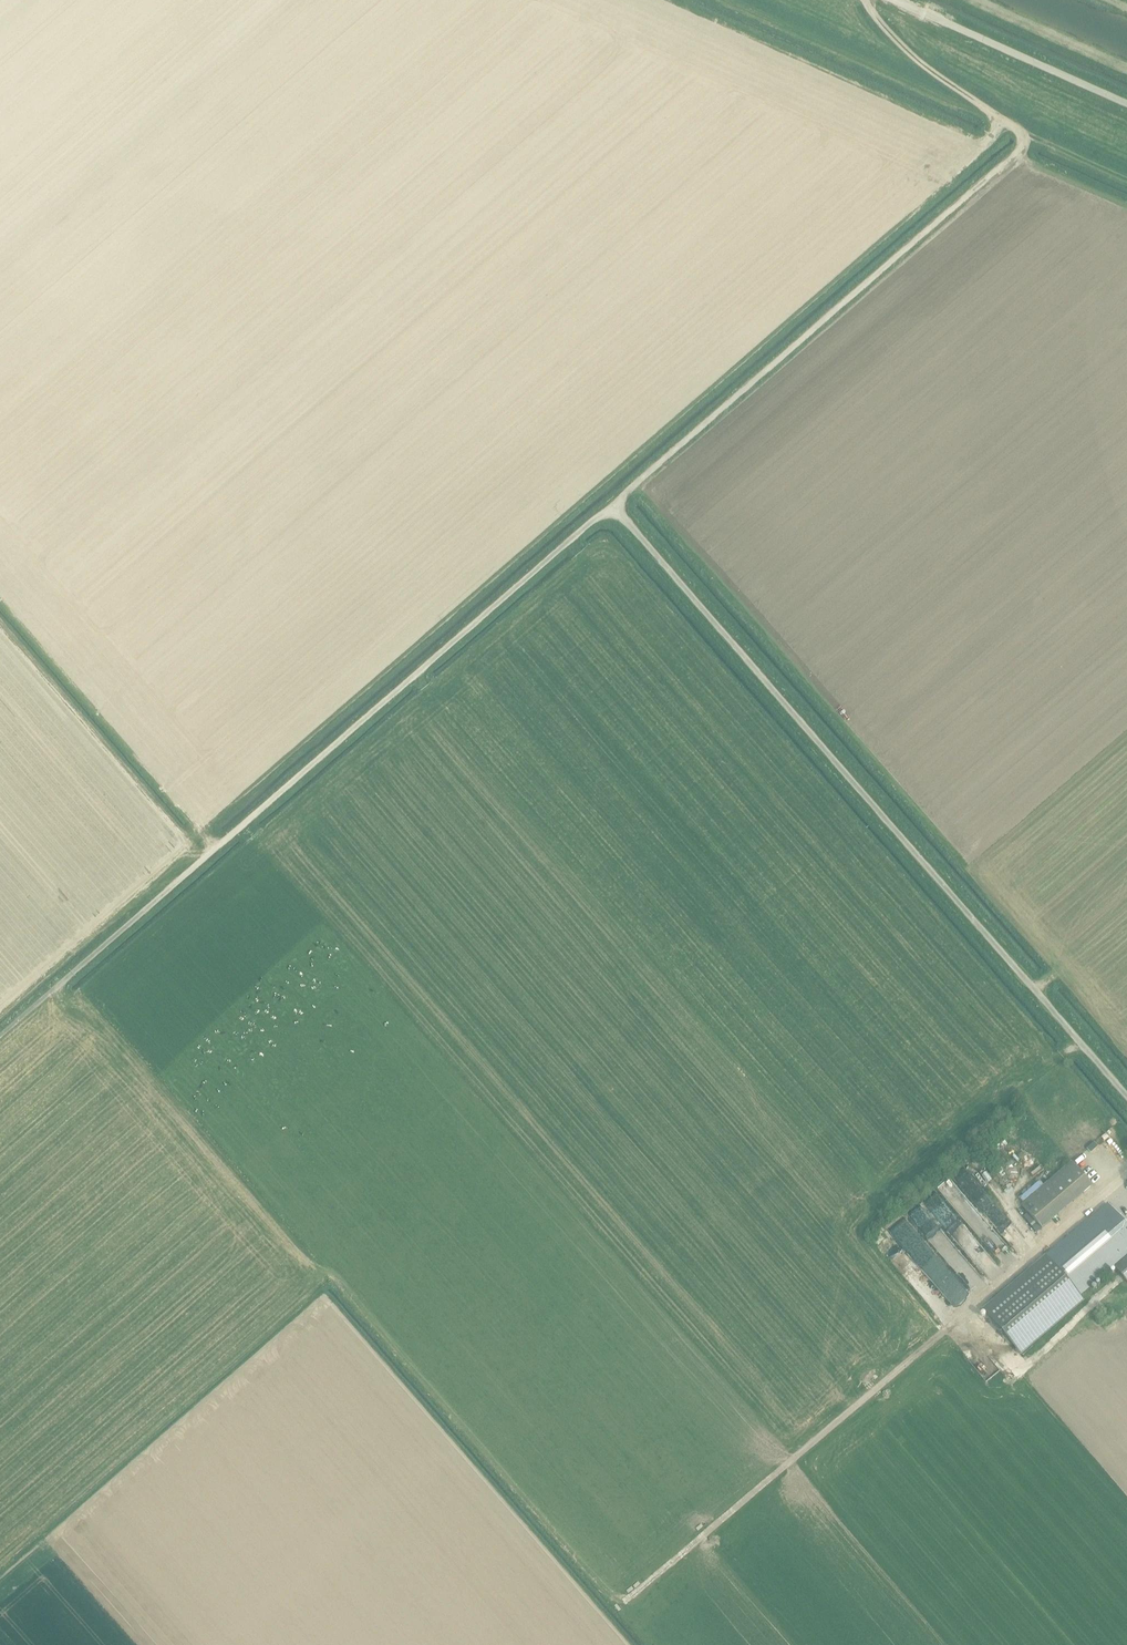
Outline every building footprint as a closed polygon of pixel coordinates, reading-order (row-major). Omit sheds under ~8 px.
[(1072,1162),(1021,1205),(1035,1221),(1029,1227),(1035,1234),(1092,1185),(1072,1162)] [(981,1310),(1020,1355),(1084,1301),(1079,1295),(1113,1266),(1126,1282),(1126,1227),(1108,1204),(1046,1257),(1045,1255),(981,1310)]
